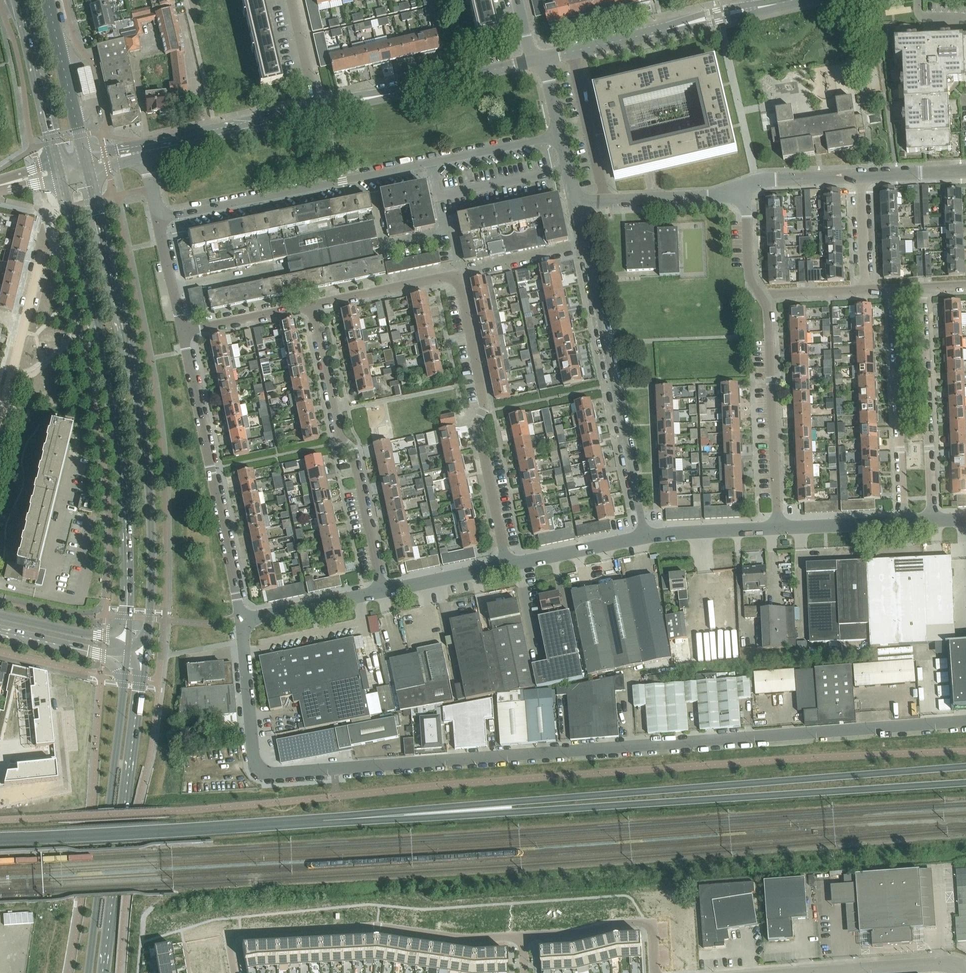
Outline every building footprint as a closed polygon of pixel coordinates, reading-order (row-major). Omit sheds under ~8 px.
[(112,0),(86,0),(88,9),(90,8),(96,31),(105,29),(106,31),(115,29),(109,4),(113,2),(112,0)] [(173,0),(158,0),(150,2),(152,9),(174,3),(173,0)] [(262,0),(239,0),(243,16),(265,11),(262,0)] [(489,0),(472,0),(467,1),(475,37),(497,32),(489,0)] [(573,20),(568,0),(556,3),(561,22),(565,21),(565,22),(573,20)] [(580,0),(569,0),(568,0),(573,20),(580,19),(580,17),(584,16),(580,0)] [(592,0),(580,0),(584,16),(588,15),(588,17),(596,15),(592,0)] [(605,0),(592,0),(596,15),(604,13),(603,12),(607,11),(605,0)] [(617,0),(605,0),(607,11),(611,10),(612,11),(619,9),(617,0)] [(629,0),(617,0),(619,9),(627,8),(626,6),(631,5),(629,0)] [(561,22),(556,3),(544,6),(545,9),(546,14),(548,24),(549,24),(549,26),(557,24),(557,23),(561,22)] [(131,12),(133,19),(150,15),(149,8),(131,12)] [(174,9),(150,15),(133,19),(132,19),(134,27),(136,36),(137,36),(142,35),(140,24),(156,20),(164,54),(170,54),(174,83),(168,84),(170,94),(187,92),(186,81),(185,81),(182,52),(184,52),(174,9)] [(273,46),(265,11),(243,16),(252,51),(273,46)] [(407,21),(405,14),(394,16),(396,24),(402,22),(407,21)] [(136,36),(134,27),(119,30),(122,39),(124,39),(136,36)] [(946,38),(946,46),(937,46),(937,39),(916,40),(915,35),(915,33),(914,32),(914,31),(913,30),(912,29),(911,28),(909,28),(908,27),(906,27),(905,27),(903,27),(902,27),(901,28),(900,29),(899,29),(898,30),(898,31),(897,31),(897,32),(896,33),(896,34),(896,35),(896,36),(895,37),(896,59),(903,58),(907,152),(951,150),(948,84),(950,83),(965,82),(965,38),(946,38)] [(439,50),(435,32),(423,34),(428,54),(435,53),(435,51),(439,50)] [(428,54),(423,34),(411,37),(416,56),(419,55),(420,56),(428,54)] [(140,50),(137,36),(136,36),(124,39),(127,53),(140,50)] [(416,56),(411,37),(400,40),(405,60),(412,58),(412,57),(416,56)] [(122,39),(96,45),(107,91),(111,112),(115,128),(136,123),(141,122),(139,113),(134,86),(127,53),(124,39),(122,39)] [(405,60),(400,40),(388,42),(392,61),(397,60),(397,62),(405,60)] [(392,61),(388,42),(376,45),(381,65),(389,64),(388,62),(392,61)] [(381,65),(376,45),(364,48),(369,66),(373,65),(373,67),(381,65)] [(282,82),(273,46),(252,51),(260,87),(282,82)] [(369,66),(364,48),(353,51),(358,71),(365,69),(365,67),(369,66)] [(358,71),(353,51),(341,53),(345,72),(349,71),(350,73),(358,71)] [(345,72),(341,53),(329,56),(330,60),(331,65),(333,75),(334,74),(334,76),(342,75),(341,73),(345,72)] [(736,152),(715,62),(595,90),(616,180),(736,152)] [(88,70),(77,73),(76,75),(82,100),(84,101),(95,99),(96,96),(90,71),(88,70)] [(166,93),(144,95),(147,114),(159,113),(159,116),(168,115),(166,93)] [(883,94),(858,98),(859,105),(884,101),(883,94)] [(860,132),(865,132),(865,129),(863,116),(855,117),(852,98),(836,101),(838,116),(794,123),(792,108),(776,110),(779,128),(772,129),(774,143),(781,142),(784,160),(815,155),(813,140),(819,139),(821,153),(829,152),(829,153),(860,148),(857,130),(859,130),(860,132)] [(433,229),(424,184),(380,194),(382,204),(384,213),(389,237),(414,232),(414,233),(433,229)] [(961,191),(954,191),(954,185),(944,185),(945,191),(944,191),(945,203),(962,203),(961,191)] [(897,206),(897,199),(898,199),(898,194),(894,194),(894,187),(882,188),(883,194),(881,194),(881,207),(897,206)] [(365,197),(355,199),(360,222),(373,220),(372,217),(371,213),(368,196),(365,197)] [(841,209),(840,196),(825,197),(823,197),(824,201),(819,201),(819,209),(825,209),(825,210),(841,209)] [(568,242),(559,197),(537,202),(541,222),(538,223),(541,238),(533,240),(535,248),(558,244),(568,242)] [(767,199),(767,211),(783,211),(783,204),(784,204),(784,198),(767,199)] [(355,199),(342,201),(347,225),(360,222),(355,199)] [(342,201),(328,204),(334,228),(347,225),(342,201)] [(541,238),(538,223),(541,222),(537,202),(523,204),(523,209),(532,249),(535,248),(533,240),(541,238)] [(962,215),(962,203),(945,203),(945,211),(944,211),(944,216),(962,215)] [(328,204),(316,207),(321,231),(334,228),(328,204)] [(532,249),(523,209),(523,204),(509,207),(510,212),(518,252),(532,249)] [(897,213),(897,206),(881,207),(882,219),(899,218),(899,213),(897,213)] [(316,207),(303,209),(308,234),(321,231),(316,207)] [(518,252),(510,212),(509,207),(495,210),(496,215),(504,255),(518,252)] [(303,209),(292,212),(297,236),(308,234),(303,209)] [(841,221),(841,209),(825,210),(825,222),(841,221)] [(504,255),(496,215),(495,210),(481,213),(482,218),(490,258),(504,255)] [(783,218),(783,211),(767,211),(768,223),(785,223),(785,218),(783,218)] [(292,212),(278,215),(283,239),(297,236),(292,212)] [(490,258),(482,218),(481,213),(467,216),(470,227),(477,260),(490,258)] [(278,215),(264,217),(269,242),(283,239),(278,215)] [(963,227),(962,215),(944,216),(945,221),(946,221),(946,228),(963,227)] [(477,260),(470,227),(467,216),(459,218),(462,228),(464,240),(461,241),(465,263),(477,260)] [(264,217),(253,220),(259,246),(270,244),(269,242),(264,217)] [(20,218),(17,229),(31,232),(34,221),(20,218)] [(899,223),(899,218),(882,219),(882,231),(898,230),(898,223),(899,223)] [(253,220),(241,222),(247,249),(259,246),(253,220)] [(377,239),(373,220),(360,222),(364,242),(377,239)] [(842,233),(841,221),(825,222),(826,233),(842,233)] [(241,222),(228,225),(232,245),(233,252),(247,249),(241,222)] [(364,242),(360,222),(347,225),(351,245),(364,242)] [(785,228),(785,223),(768,223),(768,236),(784,235),(784,228),(785,228)] [(680,276),(678,229),(664,230),(658,230),(658,224),(625,225),(627,271),(660,270),(660,277),(680,276)] [(228,225),(215,228),(219,247),(232,245),(228,225)] [(351,245),(347,225),(334,228),(338,247),(351,245)] [(963,239),(963,227),(946,228),(946,235),(945,235),(946,240),(963,239)] [(215,228),(202,230),(206,250),(219,247),(215,228)] [(338,247),(334,228),(321,231),(325,250),(338,247)] [(28,244),(31,232),(17,229),(14,240),(28,244)] [(191,233),(188,233),(189,239),(192,251),(193,257),(207,254),(206,250),(202,230),(191,233)] [(899,237),(898,230),(882,231),(883,243),(900,242),(900,237),(899,237)] [(325,250),(321,231),(308,234),(312,253),(325,250)] [(842,245),(842,233),(826,233),(820,234),(820,246),(842,245)] [(312,253),(308,234),(297,236),(301,255),(312,253)] [(784,242),(784,235),(768,236),(769,247),(786,247),(785,242),(784,242)] [(301,255),(297,236),(283,239),(287,258),(301,255)] [(184,240),(177,241),(178,244),(179,244),(181,253),(192,251),(189,239),(184,240)] [(287,258),(283,239),(269,242),(270,244),(273,261),(287,258)] [(287,258),(287,260),(287,261),(289,271),(291,276),(291,279),(304,277),(322,273),(328,272),(347,268),(364,264),(375,262),(374,259),(373,255),(373,254),(372,250),(379,249),(378,246),(377,242),(377,239),(364,242),(351,245),(338,247),(325,250),(312,253),(301,255),(287,258)] [(964,251),(963,239),(946,240),(946,245),(947,245),(947,252),(964,251)] [(26,255),(28,244),(14,240),(12,252),(26,255)] [(900,247),(900,242),(883,243),(883,255),(899,254),(899,247),(900,247)] [(273,261),(270,244),(259,246),(262,263),(273,261)] [(236,268),(233,252),(232,245),(219,247),(224,271),(236,268)] [(843,257),(842,245),(820,246),(821,257),(826,257),(843,257)] [(262,263),(259,246),(247,249),(250,265),(262,263)] [(224,271),(219,247),(206,250),(207,254),(211,274),(224,271)] [(786,252),(786,247),(769,247),(769,260),(785,259),(785,252),(786,252)] [(250,265),(247,249),(233,252),(236,268),(250,265)] [(193,257),(192,251),(180,253),(182,265),(194,262),(193,257)] [(965,263),(964,251),(947,252),(948,259),(947,259),(947,264),(965,263)] [(23,266),(26,255),(12,252),(9,263),(23,266)] [(440,264),(438,253),(431,254),(434,266),(440,264)] [(211,274),(207,254),(193,257),(194,262),(197,277),(211,274)] [(434,266),(431,254),(425,255),(427,267),(434,266)] [(900,261),(899,254),(883,255),(884,266),(901,266),(901,261),(900,261)] [(427,267),(425,255),(418,257),(421,268),(427,267)] [(421,268),(418,257),(412,258),(414,270),(421,268)] [(843,269),(843,257),(826,257),(827,265),(825,265),(826,270),(843,269)] [(414,270),(412,258),(405,260),(407,271),(414,270)] [(788,259),(785,259),(769,260),(769,272),(789,271),(788,259)] [(375,262),(364,264),(367,278),(385,274),(382,260),(375,262)] [(407,271),(405,260),(398,261),(401,273),(407,271)] [(401,273),(398,261),(391,262),(394,274),(401,273)] [(194,262),(182,265),(183,268),(184,267),(186,276),(184,276),(185,279),(197,277),(194,262)] [(394,274),(391,262),(385,264),(388,275),(394,274)] [(20,278),(23,266),(9,263),(6,275),(20,278)] [(559,267),(558,263),(539,267),(542,279),(562,274),(560,267),(559,267)] [(965,276),(965,263),(947,264),(947,270),(948,270),(949,276),(965,276)] [(367,278),(364,264),(347,268),(349,282),(367,278)] [(923,277),(922,265),(917,265),(917,272),(913,272),(913,278),(923,277)] [(901,271),(901,266),(884,266),(884,279),(901,279),(901,271)] [(349,282),(347,268),(328,272),(331,286),(349,282)] [(530,281),(528,269),(515,272),(518,284),(530,281)] [(844,281),(843,269),(826,270),(826,275),(827,275),(827,282),(844,281)] [(790,283),(790,271),(789,271),(769,272),(770,284),(790,283)] [(331,286),(328,272),(322,273),(325,287),(331,286)] [(515,284),(512,272),(506,273),(508,286),(515,284)] [(325,287),(322,273),(304,277),(306,291),(325,287)] [(564,282),(562,274),(542,279),(544,290),(563,287),(562,282),(564,282)] [(17,289),(20,278),(6,275),(3,286),(17,289)] [(306,291),(304,277),(291,279),(286,280),(289,294),(306,291)] [(493,289),(491,277),(471,281),(474,293),(493,289)] [(289,294),(286,280),(268,284),(271,298),(289,294)] [(271,298),(268,284),(262,285),(265,299),(271,298)] [(517,294),(515,284),(508,286),(510,295),(517,294)] [(265,299),(262,285),(244,289),(246,303),(265,299)] [(15,301),(17,289),(3,286),(1,297),(15,301)] [(229,307),(226,293),(208,296),(209,297),(203,298),(201,287),(200,287),(200,288),(188,290),(188,293),(190,293),(194,312),(192,313),(192,314),(206,311),(205,309),(211,308),(211,310),(229,307)] [(564,291),(563,287),(544,290),(547,302),(567,298),(565,290),(564,291)] [(246,303),(244,289),(226,293),(229,307),(246,303)] [(496,300),(493,289),(474,293),(476,304),(496,300)] [(427,306),(425,293),(405,297),(407,309),(413,308),(413,309),(427,306)] [(15,301),(1,297),(0,300),(0,309),(12,312),(15,301)] [(547,306),(543,307),(544,315),(549,314),(568,310),(567,306),(569,306),(567,298),(547,302),(547,306)] [(393,313),(391,300),(384,302),(387,314),(393,313)] [(499,313),(498,312),(496,300),(476,304),(479,317),(499,313)] [(384,315),(381,302),(375,304),(377,316),(384,315)] [(961,314),(960,302),(944,303),(944,307),(943,307),(943,315),(961,314)] [(430,318),(427,306),(413,309),(415,321),(430,318)] [(871,311),(871,306),(854,307),(855,319),(873,318),(873,310),(871,311)] [(358,320),(355,308),(340,311),(343,323),(358,320)] [(806,322),(805,309),(789,310),(789,314),(788,314),(788,322),(806,322)] [(568,310),(549,314),(552,326),(572,322),(570,314),(569,314),(568,310)] [(502,325),(499,312),(498,312),(499,313),(479,317),(481,329),(502,325)] [(961,326),(961,314),(943,315),(943,323),(945,323),(945,327),(961,326)] [(432,329),(430,318),(415,321),(417,327),(410,328),(411,334),(418,332),(432,329)] [(874,326),(873,318),(855,319),(855,331),(872,330),(872,326),(874,326)] [(360,332),(358,320),(343,323),(345,335),(360,332)] [(296,333),(294,321),(279,324),(281,330),(273,332),(274,337),(282,336),(296,333)] [(573,329),(572,322),(552,326),(554,337),(573,334),(572,330),(573,329)] [(806,333),(806,322),(788,322),(788,330),(790,330),(790,334),(806,333)] [(504,336),(502,325),(481,329),(483,340),(504,336)] [(962,338),(961,326),(945,327),(946,331),(944,331),(944,339),(962,338)] [(262,340),(259,328),(253,329),(255,341),(262,340)] [(435,341),(432,329),(418,332),(420,344),(435,341)] [(252,342),(250,330),(243,331),(246,343),(252,342)] [(537,341),(535,330),(528,331),(530,342),(537,341)] [(872,334),(872,330),(855,331),(856,343),(875,342),(874,334),(872,334)] [(360,332),(345,335),(348,347),(362,344),(368,342),(365,331),(360,332)] [(299,345),(296,333),(282,336),(284,348),(299,345)] [(807,346),(806,333),(790,334),(790,339),(789,339),(789,347),(807,346)] [(574,338),(573,334),(554,337),(557,349),(577,345),(575,337),(574,338)] [(227,347),(224,335),(210,338),(212,350),(227,347)] [(506,348),(504,336),(483,340),(486,352),(506,348)] [(962,350),(962,338),(944,339),(945,347),(946,347),(946,351),(962,350)] [(435,341),(420,344),(414,346),(417,357),(423,356),(437,353),(435,341)] [(540,353),(537,341),(530,342),(533,354),(540,353)] [(875,350),(875,342),(856,343),(857,355),(873,354),(873,350),(875,350)] [(365,355),(362,344),(348,347),(350,358),(365,355)] [(301,357),(299,345),(284,348),(287,359),(301,357)] [(578,353),(577,345),(557,349),(559,361),(578,357),(577,353),(578,353)] [(231,346),(227,347),(212,350),(215,362),(234,358),(231,346)] [(807,358),(807,346),(789,347),(789,355),(791,355),(791,358),(807,358)] [(508,360),(506,348),(486,352),(488,364),(503,361),(508,360)] [(393,357),(391,350),(384,352),(385,359),(385,364),(394,362),(393,357)] [(963,362),(962,350),(946,351),(947,355),(945,355),(945,363),(963,362)] [(439,365),(437,353),(423,356),(425,368),(439,365)] [(542,365),(540,353),(533,354),(535,366),(542,365)] [(365,355),(350,358),(353,370),(367,367),(374,366),(371,354),(365,355)] [(874,358),(873,354),(857,355),(857,367),(876,366),(875,358),(874,358)] [(304,368),(301,357),(287,359),(289,371),(304,368)] [(559,361),(553,362),(554,368),(560,367),(562,373),(582,369),(580,361),(579,361),(578,357),(559,361)] [(236,370),(234,358),(215,362),(217,374),(232,371),(236,370)] [(808,370),(807,358),(791,358),(792,362),(790,362),(790,371),(808,370)] [(505,372),(503,361),(488,364),(491,375),(505,372)] [(964,374),(963,362),(945,363),(946,371),(948,371),(948,375),(964,374)] [(271,375),(269,363),(261,365),(263,377),(271,375)] [(442,377),(439,365),(425,368),(427,380),(442,377)] [(876,366),(857,367),(852,367),(853,379),(858,379),(874,378),(874,374),(876,374),(876,366)] [(370,379),(367,367),(353,370),(355,382),(370,379)] [(306,380),(304,368),(289,371),(292,383),(306,380)] [(583,376),(582,369),(562,373),(564,385),(565,387),(571,385),(571,384),(583,381),(582,377),(583,376)] [(809,382),(808,370),(790,371),(791,378),(792,378),(793,383),(809,382)] [(234,383),(232,371),(217,374),(220,385),(234,383)] [(508,384),(505,372),(491,375),(493,387),(508,384)] [(964,386),(964,374),(948,375),(948,379),(946,379),(947,387),(964,386)] [(545,376),(538,378),(540,390),(547,388),(545,376)] [(875,382),(874,378),(858,379),(859,391),(877,390),(877,382),(875,382)] [(372,391),(370,379),(355,382),(358,394),(361,393),(372,391)] [(308,392),(306,380),(292,383),(294,395),(308,392)] [(809,394),(809,382),(793,383),(793,387),(791,387),(792,395),(809,394)] [(236,394),(234,383),(220,385),(222,397),(236,394)] [(510,396),(508,384),(493,387),(496,399),(510,396)] [(739,389),(738,384),(722,385),(722,398),(741,397),(740,389),(739,389)] [(965,398),(964,386),(947,387),(947,395),(949,395),(949,399),(965,398)] [(673,400),(672,388),(672,387),(656,388),(656,392),(655,393),(655,400),(673,400)] [(265,400),(263,389),(254,391),(255,395),(260,394),(261,401),(265,401),(265,400)] [(877,398),(877,390),(859,391),(859,403),(876,402),(875,398),(877,398)] [(373,398),(372,391),(361,393),(362,400),(373,398)] [(311,404),(308,392),(294,395),(288,396),(291,408),(296,407),(311,404)] [(239,406),(236,394),(222,397),(224,409),(239,406)] [(810,406),(809,394),(792,395),(792,403),(794,402),(794,406),(810,406)] [(741,405),(741,397),(722,398),(723,410),(739,409),(739,405),(741,405)] [(965,410),(965,398),(949,399),(949,403),(947,403),(948,411),(965,410)] [(592,405),(591,400),(575,403),(577,416),(595,412),(593,404),(592,405)] [(674,412),(673,400),(655,400),(655,408),(657,408),(657,412),(674,412)] [(267,413),(267,408),(265,401),(261,401),(261,402),(260,402),(261,409),(258,410),(259,414),(267,413)] [(876,406),(876,402),(859,403),(860,415),(878,414),(878,406),(876,406)] [(313,416),(311,404),(296,407),(299,418),(313,416)] [(241,418),(239,406),(224,409),(227,421),(241,418)] [(810,417),(810,406),(794,406),(794,411),(792,411),(793,418),(810,417)] [(739,413),(739,409),(723,410),(723,422),(742,421),(741,413),(739,413)] [(965,410),(948,411),(948,419),(950,419),(950,423),(965,422),(965,419),(965,410)] [(510,421),(509,421),(510,429),(528,425),(534,424),(531,412),(525,413),(509,417),(510,421)] [(577,416),(572,417),(575,428),(580,427),(596,424),(595,420),(597,420),(595,412),(577,416)] [(674,424),(674,412),(657,412),(658,416),(656,416),(656,424),(674,424)] [(456,425),(454,415),(454,414),(440,417),(442,428),(456,425)] [(879,422),(878,414),(860,415),(860,427),(877,427),(876,422),(879,422)] [(316,427),(313,416),(299,418),(301,430),(316,427)] [(247,417),(241,418),(227,421),(229,433),(244,430),(249,429),(247,417)] [(811,430),(810,417),(793,418),(793,426),(795,426),(795,431),(811,430)] [(742,429),(742,421),(723,422),(724,434),(741,433),(740,429),(742,429)] [(950,423),(950,427),(949,427),(949,435),(965,434),(965,422),(950,423)] [(597,428),(596,424),(580,427),(582,439),(600,436),(598,428),(597,428)] [(675,436),(674,424),(656,424),(656,432),(658,432),(658,436),(675,436)] [(17,565),(14,580),(22,582),(23,579),(27,580),(36,582),(35,585),(40,586),(43,571),(36,569),(70,431),(72,432),(73,428),(64,425),(64,429),(51,426),(50,427),(51,427),(17,565)] [(528,425),(510,429),(512,437),(513,437),(514,441),(530,437),(529,429),(528,425)] [(318,439),(316,427),(301,430),(304,442),(318,439)] [(877,431),(877,427),(860,427),(861,439),(879,438),(879,431),(877,431)] [(456,432),(456,428),(434,432),(437,444),(442,443),(460,439),(458,432),(456,432)] [(246,442),(244,430),(229,433),(232,445),(246,442)] [(812,442),(811,430),(795,431),(796,435),(794,435),(794,443),(812,442)] [(741,437),(741,433),(724,434),(724,446),(743,445),(743,437),(741,437)] [(949,435),(949,443),(951,443),(951,447),(965,446),(965,434),(949,435)] [(601,443),(600,436),(582,439),(585,451),(601,448),(600,444),(601,443)] [(675,448),(675,436),(658,436),(659,441),(657,441),(657,448),(675,448)] [(533,449),(530,437),(514,441),(515,444),(514,445),(515,452),(533,449)] [(880,446),(879,438),(861,439),(862,451),(878,451),(878,447),(880,446)] [(461,447),(460,439),(442,443),(445,455),(460,452),(460,448),(461,447)] [(392,453),(390,441),(374,445),(375,449),(373,450),(375,457),(392,453)] [(249,454),(246,442),(232,445),(234,457),(249,454)] [(812,454),(812,442),(794,443),(794,451),(796,451),(796,455),(812,454)] [(559,456),(556,445),(549,447),(552,458),(559,456)] [(743,453),(743,445),(724,446),(725,458),(742,457),(742,453),(743,453)] [(951,447),(951,451),(950,451),(950,459),(965,458),(965,446),(951,447)] [(601,452),(601,448),(585,451),(587,463),(604,459),(603,452),(601,452)] [(676,460),(675,448),(657,448),(657,456),(659,456),(660,460),(676,460)] [(535,461),(533,449),(515,452),(517,460),(518,460),(519,464),(535,461)] [(878,455),(878,451),(862,451),(862,463),(880,463),(880,455),(878,455)] [(461,455),(460,452),(445,455),(447,467),(464,463),(463,455),(461,455)] [(395,465),(392,453),(375,457),(377,465),(378,465),(379,468),(395,465)] [(570,459),(569,454),(562,456),(564,468),(571,466),(569,459),(570,459)] [(813,466),(812,454),(796,455),(797,459),(795,459),(795,467),(813,466)] [(321,460),(320,456),(304,459),(307,472),(324,468),(322,460),(321,460)] [(742,461),(742,457),(725,458),(726,470),(744,469),(744,461),(742,461)] [(950,459),(950,467),(952,467),(952,471),(965,470),(965,458),(950,459)] [(587,463),(582,464),(585,476),(589,475),(607,471),(606,467),(604,459),(587,463)] [(676,472),(676,460),(660,460),(660,465),(658,465),(658,473),(676,472)] [(538,473),(535,461),(519,464),(520,468),(519,469),(520,477),(538,473)] [(449,474),(444,475),(444,479),(449,478),(465,475),(464,471),(466,471),(464,463),(447,467),(449,474)] [(881,471),(880,463),(862,463),(863,475),(879,474),(879,471),(881,471)] [(397,477),(395,465),(379,468),(380,473),(378,473),(380,481),(397,477)] [(813,478),(813,466),(795,467),(796,475),(798,475),(798,479),(813,478)] [(324,468),(307,472),(299,473),(301,485),(309,483),(325,480),(324,476),(326,476),(324,468)] [(744,477),(744,469),(726,470),(726,482),(743,481),(743,477),(744,477)] [(255,482),(252,470),(238,473),(240,485),(255,482)] [(951,475),(951,483),(965,482),(965,470),(952,471),(953,475),(951,475)] [(607,471),(589,475),(592,486),(609,483),(608,475),(607,471)] [(677,484),(676,472),(658,473),(658,480),(661,480),(661,485),(677,484)] [(540,485),(538,473),(520,477),(522,484),(523,484),(524,488),(540,485)] [(879,479),(879,474),(863,475),(864,487),(882,487),(881,479),(879,479)] [(466,479),(465,475),(449,478),(452,490),(469,487),(468,479),(466,479)] [(281,477),(273,479),(275,490),(283,489),(281,477)] [(400,489),(397,477),(380,481),(382,488),(383,488),(384,492),(400,489)] [(814,490),(813,478),(798,479),(798,483),(796,483),(796,491),(814,490)] [(326,484),(325,480),(309,483),(312,495),(329,492),(327,484),(326,484)] [(743,485),(743,481),(726,482),(727,494),(745,493),(745,485),(743,485)] [(257,494),(255,482),(240,485),(243,497),(257,494)] [(951,483),(952,491),(953,491),(954,496),(957,496),(963,495),(965,495),(965,482),(951,483)] [(611,491),(609,483),(592,486),(594,498),(610,495),(609,491),(611,491)] [(678,496),(677,484),(661,485),(661,489),(659,489),(660,497),(678,496)] [(542,496),(540,485),(524,488),(525,492),(523,492),(525,500),(542,496)] [(471,495),(469,487),(452,490),(454,502),(470,499),(469,495),(471,495)] [(882,495),(882,487),(864,487),(864,500),(869,500),(874,499),(880,499),(880,495),(882,495)] [(402,501),(400,489),(384,492),(385,497),(383,497),(385,505),(402,501)] [(815,502),(814,490),(796,491),(797,499),(799,499),(799,503),(805,503),(810,502),(815,502)] [(331,499),(329,492),(312,495),(314,507),(330,504),(329,500),(331,499)] [(257,494),(243,497),(245,508),(265,505),(263,493),(257,494)] [(746,501),(745,493),(727,494),(727,506),(729,506),(735,506),(741,506),(744,505),(744,501),(746,501)] [(611,499),(610,495),(594,498),(597,510),(614,507),(612,498),(611,499)] [(545,508),(542,496),(525,500),(526,508),(528,507),(529,512),(545,508)] [(678,508),(678,496),(660,497),(660,505),(662,505),(662,509),(666,509),(672,509),(678,508)] [(79,509),(79,510),(91,512),(94,501),(94,500),(82,497),(79,509)] [(471,503),(470,499),(454,502),(457,514),(474,511),(473,503),(471,503)] [(405,513),(402,501),(385,505),(387,512),(388,512),(389,516),(405,513)] [(331,508),(330,504),(314,507),(317,519),(334,515),(332,507),(331,508)] [(268,516),(265,505),(245,508),(247,520),(268,516)] [(530,515),(528,516),(530,524),(553,519),(554,519),(552,507),(545,508),(529,512),(530,515)] [(616,514),(614,507),(597,510),(599,522),(603,521),(609,520),(615,519),(614,514),(616,514)] [(430,516),(428,508),(421,509),(422,514),(423,514),(424,518),(430,516)] [(476,518),(474,511),(457,514),(459,526),(475,523),(474,519),(476,518)] [(407,524),(405,513),(389,516),(390,520),(388,520),(390,528),(407,524)] [(336,523),(334,515),(317,519),(319,531),(335,527),(334,523),(336,523)] [(270,528),(268,516),(247,520),(250,532),(264,529),(270,528)] [(553,519),(530,524),(531,531),(533,531),(534,535),(538,535),(544,533),(550,532),(555,531),(553,519)] [(433,531),(431,520),(426,521),(427,527),(425,528),(426,533),(433,531)] [(459,526),(454,527),(457,539),(462,538),(479,535),(477,527),(475,527),(475,523),(459,526)] [(410,536),(407,524),(390,528),(392,536),(393,536),(394,540),(410,536)] [(336,531),(335,527),(319,531),(322,543),(339,539),(337,531),(336,531)] [(575,539),(573,528),(567,529),(569,540),(575,539)] [(267,540),(264,529),(250,532),(252,543),(267,540)] [(567,529),(566,529),(561,530),(564,542),(569,540),(567,529)] [(564,542),(561,530),(555,531),(558,543),(564,542)] [(558,543),(555,531),(550,532),(552,544),(558,543)] [(552,544),(550,532),(544,533),(546,545),(552,544)] [(546,545),(544,533),(538,535),(540,546),(546,545)] [(416,547),(413,535),(410,536),(394,540),(395,543),(393,543),(395,551),(416,547)] [(480,542),(479,535),(462,538),(464,549),(468,549),(474,548),(479,546),(479,542),(480,542)] [(340,546),(339,539),(322,543),(324,554),(340,551),(339,547),(340,546)] [(269,553),(267,540),(252,543),(255,556),(269,553)] [(416,547),(395,551),(396,559),(398,559),(399,563),(405,562),(411,561),(416,559),(421,558),(418,547),(416,547)] [(341,555),(340,551),(324,554),(327,565),(344,562),(342,554),(341,555)] [(272,565),(269,553),(255,556),(257,568),(272,565)] [(951,558),(942,558),(923,559),(928,643),(946,643),(955,642),(951,558)] [(928,643),(923,559),(895,561),(900,645),(928,643)] [(900,645),(895,561),(867,562),(871,641),(870,641),(871,646),(900,645)] [(346,570),(344,562),(327,565),(329,578),(333,577),(339,576),(345,574),(344,570),(346,570)] [(871,641),(867,562),(806,565),(810,643),(870,641),(871,641)] [(8,563),(4,578),(14,580),(17,565),(8,563)] [(272,565),(257,568),(260,580),(281,575),(279,564),(272,565)] [(765,567),(743,568),(745,589),(745,591),(760,590),(760,588),(766,588),(765,567)] [(686,574),(670,575),(672,593),(679,592),(680,610),(689,609),(687,591),(688,591),(686,574)] [(284,587),(281,575),(260,580),(262,592),(265,591),(272,590),(278,589),(284,587)] [(671,659),(654,576),(627,582),(644,664),(671,659)] [(644,664),(627,582),(599,587),(616,670),(644,664)] [(305,595),(303,583),(297,585),(299,596),(305,595)] [(299,596),(297,585),(290,586),(293,598),(299,596)] [(293,598),(290,586),(284,587),(287,599),(293,598)] [(284,587),(278,589),(280,600),(287,599),(284,587)] [(616,670),(599,587),(572,593),(589,675),(616,670)] [(280,600),(278,589),(272,590),(274,602),(280,600)] [(274,602),(272,590),(265,591),(268,603),(274,602)] [(581,679),(569,620),(568,612),(563,613),(562,608),(559,593),(540,597),(543,612),(549,611),(550,616),(539,618),(547,662),(533,666),(537,688),(581,679)] [(493,632),(484,634),(496,694),(497,694),(506,693),(535,687),(518,601),(488,607),(493,632)] [(794,606),(762,608),(761,608),(762,617),(763,647),(763,648),(796,647),(794,606)] [(684,613),(666,615),(667,622),(685,620),(684,613)] [(496,694),(484,634),(480,615),(450,621),(466,700),(496,694)] [(284,652),(259,657),(270,711),(283,709),(281,699),(292,697),(294,704),(299,703),(303,723),(303,724),(297,725),(298,730),(370,717),(370,716),(382,713),(378,694),(367,696),(366,692),(363,678),(362,672),(354,638),(284,652)] [(955,642),(946,643),(946,645),(947,645),(952,710),(965,709),(965,642),(955,642)] [(443,645),(442,645),(434,647),(435,651),(419,654),(419,649),(418,650),(419,654),(390,661),(400,712),(416,709),(443,704),(454,702),(453,696),(450,682),(443,645)] [(854,665),(855,688),(916,683),(914,661),(854,665)] [(236,714),(232,662),(187,666),(189,689),(182,690),(178,719),(181,720),(181,726),(192,725),(191,719),(218,716),(219,728),(237,726),(236,714)] [(10,675),(10,676),(15,677),(29,680),(30,689),(48,687),(47,674),(12,666),(10,675)] [(856,721),(852,666),(815,668),(815,670),(795,671),(798,712),(804,711),(805,724),(856,721)] [(756,696),(796,693),(794,670),(754,673),(756,696)] [(624,675),(590,682),(594,739),(619,737),(615,692),(625,691),(624,675)] [(750,678),(717,681),(720,729),(741,727),(739,699),(751,698),(750,678)] [(720,729),(717,681),(690,683),(692,703),(698,702),(700,730),(720,729)] [(594,739),(590,682),(557,688),(557,696),(567,695),(571,740),(594,739)] [(686,703),(692,703),(690,683),(665,685),(668,732),(688,731),(686,703)] [(668,732),(665,685),(633,687),(634,707),(646,706),(649,734),(668,732)] [(391,686),(377,689),(378,694),(382,713),(396,710),(391,686)] [(48,687),(30,689),(31,700),(49,698),(48,687)] [(556,742),(552,689),(524,691),(529,744),(556,742)] [(529,744),(524,691),(497,694),(501,746),(529,744)] [(49,698),(31,700),(32,710),(50,709),(49,698)] [(493,699),(468,703),(472,748),(487,747),(485,720),(494,720),(493,699)] [(472,748),(468,703),(443,708),(444,723),(453,723),(456,750),(472,748)] [(416,709),(411,710),(412,717),(422,716),(430,711),(437,711),(438,719),(422,720),(425,749),(441,748),(440,725),(444,725),(444,723),(443,708),(443,704),(416,709)] [(50,709),(32,710),(34,728),(42,727),(52,726),(52,721),(50,709)] [(395,718),(277,741),(282,764),(353,751),(352,746),(399,738),(395,718)] [(42,727),(34,728),(36,747),(53,745),(54,745),(53,732),(52,726),(42,727)] [(55,758),(45,759),(48,782),(58,781),(55,758)] [(45,759),(36,760),(38,783),(48,782),(45,759)] [(36,760),(26,761),(29,784),(38,783),(36,760)] [(26,763),(17,764),(19,785),(29,784),(26,761),(26,763)] [(9,765),(4,786),(19,785),(17,764),(9,765)] [(856,883),(830,885),(832,906),(858,904),(860,933),(873,932),(873,934),(872,934),(873,947),(883,946),(914,944),(913,931),(911,931),(911,929),(924,928),(922,904),(929,904),(928,893),(921,894),(920,870),(856,875),(856,883)] [(956,876),(957,888),(965,887),(965,875),(956,876)] [(805,878),(764,881),(769,942),(794,940),(793,920),(808,919),(805,878)] [(754,882),(699,886),(704,948),(725,947),(725,944),(723,944),(722,941),(729,939),(728,930),(758,925),(752,892),(755,892),(754,882)] [(641,935),(630,936),(631,959),(642,959),(641,935)] [(617,936),(605,939),(611,962),(618,960),(620,960),(619,936),(617,936)] [(630,936),(619,936),(620,960),(631,959),(630,936)] [(374,938),(363,939),(364,963),(365,963),(374,962),(375,962),(374,938)] [(377,938),(374,938),(375,962),(376,962),(383,963),(384,963),(387,940),(377,938)] [(363,939),(352,940),(353,963),(354,963),(363,963),(364,963),(363,939)] [(605,939),(595,942),(600,965),(611,962),(605,939)] [(341,940),(330,941),(331,964),(332,964),(341,964),(342,964),(341,940)] [(352,940),(341,940),(342,964),(343,964),(352,963),(353,963),(352,940)] [(387,940),(384,963),(385,963),(394,965),(395,965),(398,941),(387,940)] [(319,941),(309,942),(310,965),(311,965),(320,965),(321,965),(319,941)] [(330,941),(319,941),(321,965),(322,965),(331,964),(330,941)] [(398,941),(395,965),(396,965),(404,966),(405,966),(409,943),(398,941)] [(298,942),(287,943),(288,966),(289,966),(298,966),(299,966),(298,942)] [(309,942),(298,942),(299,966),(300,966),(309,965),(310,965),(309,942)] [(595,942),(584,945),(590,967),(600,965),(595,942)] [(276,943),(266,944),(267,968),(268,968),(277,967),(278,967),(276,943)] [(287,943),(276,943),(278,967),(287,966),(288,966),(287,943)] [(409,943),(405,966),(406,966),(415,968),(416,968),(419,945),(409,943)] [(266,944),(253,945),(258,968),(266,968),(267,968),(266,944)] [(171,945),(148,949),(149,950),(150,954),(155,953),(156,959),(173,956),(171,945)] [(253,945),(242,945),(246,970),(256,968),(258,968),(253,945)] [(419,945),(416,968),(417,968),(426,969),(427,970),(430,946),(419,945)] [(574,947),(575,971),(590,967),(584,945),(574,947)] [(430,946),(427,970),(428,970),(436,971),(437,971),(441,948),(430,946)] [(574,947),(563,948),(564,971),(575,971),(574,947)] [(441,948),(437,971),(438,971),(447,972),(448,972),(452,949),(441,948)] [(563,948),(552,949),(553,972),(564,971),(563,948)] [(448,972),(449,972),(450,972),(459,972),(462,951),(452,949),(448,972)] [(552,949),(541,949),(542,972),(553,972),(552,949)] [(459,972),(474,972),(473,953),(462,951),(459,972)] [(495,952),(496,972),(507,972),(506,951),(495,952)] [(473,953),(474,972),(485,972),(484,952),(473,953)] [(484,952),(485,972),(496,972),(495,952),(484,952)] [(156,959),(151,960),(152,965),(157,964),(158,970),(175,967),(173,956),(156,959)] [(542,972),(643,972),(642,959),(631,959),(620,960),(618,960),(611,962),(600,965),(590,967),(575,971),(564,971),(553,972),(542,972)] [(246,970),(247,972),(450,972),(449,972),(448,972),(447,972),(438,971),(437,971),(436,971),(428,970),(427,970),(426,969),(417,968),(416,968),(415,968),(406,966),(405,966),(404,966),(396,965),(395,965),(394,965),(385,963),(384,963),(383,963),(376,962),(375,962),(374,962),(365,963),(364,963),(363,963),(354,963),(353,963),(352,963),(343,964),(342,964),(341,964),(332,964),(331,964),(322,965),(321,965),(320,965),(311,965),(310,965),(309,965),(300,966),(299,966),(298,966),(289,966),(288,966),(287,966),(278,967),(277,967),(268,968),(267,968),(266,968),(258,968),(256,968),(246,970)]
